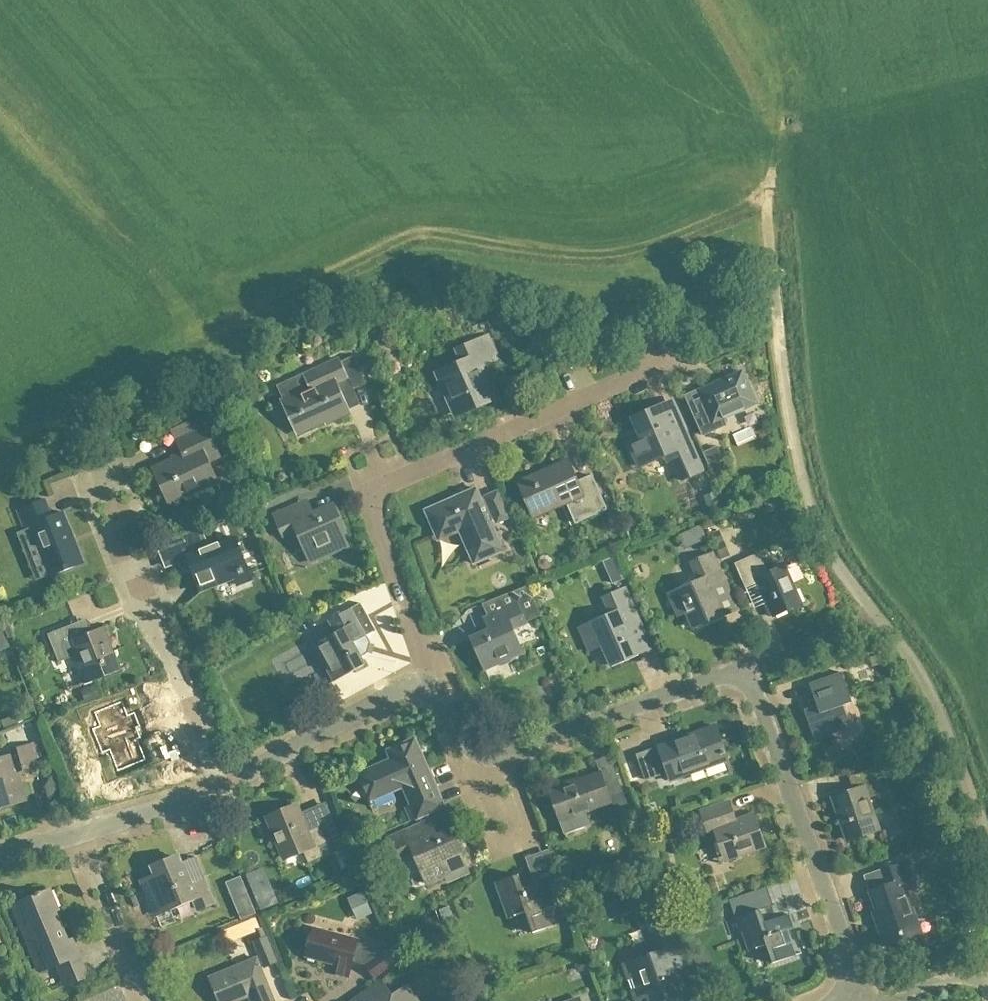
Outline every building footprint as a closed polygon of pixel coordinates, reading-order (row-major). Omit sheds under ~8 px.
[(454,415),(487,400),(484,392),(492,389),(483,371),(499,364),(486,336),(457,350),(463,363),(436,375),(454,415)] [(334,394),(361,381),(350,359),(337,365),(335,361),(276,389),(298,436),(330,421),(331,423),(345,417),(334,394)] [(700,400),(688,406),(702,436),(725,426),(722,420),(755,404),(740,371),(721,380),(722,383),(698,394),(700,400)] [(666,463),(672,460),(681,480),(701,471),(681,427),(669,432),(658,408),(632,420),(641,439),(627,445),(637,467),(662,456),(666,463)] [(214,486),(211,479),(205,467),(219,461),(205,429),(174,443),(180,457),(151,470),(167,507),(214,486)] [(708,466),(721,460),(717,449),(703,455),(708,466)] [(574,524),(604,511),(590,477),(575,483),(566,462),(517,483),(532,518),(565,504),(574,524)] [(491,526),(507,519),(495,493),(479,500),(474,490),(424,512),(435,536),(455,527),(472,565),(502,552),(491,526)] [(50,577),(81,565),(61,515),(50,519),(43,501),(17,511),(24,530),(30,527),(50,577)] [(294,532),(302,552),(303,551),(308,564),(344,548),(339,535),(342,534),(330,508),(313,515),(307,502),(271,518),(281,538),(294,532)] [(701,525),(694,528),(700,543),(707,540),(701,525)] [(215,583),(246,571),(234,539),(208,549),(200,528),(177,537),(199,594),(217,587),(215,583)] [(708,584),(722,578),(711,553),(690,563),(698,580),(667,594),(677,616),(686,612),(693,629),(723,615),(708,584)] [(772,617),(800,605),(784,566),(766,574),(757,553),(734,563),(744,588),(757,582),(772,617)] [(547,572),(552,568),(551,561),(546,558),(541,558),(537,563),(538,569),(542,572),(547,572)] [(484,671),(512,658),(517,660),(518,655),(521,654),(511,631),(524,625),(520,616),(535,610),(526,587),(510,593),(515,604),(486,617),(492,629),(469,639),(484,671)] [(626,628),(639,623),(623,589),(602,599),(610,615),(578,629),(588,651),(600,645),(610,666),(638,653),(626,628)] [(364,668),(359,658),(365,655),(367,646),(364,640),(375,634),(360,606),(328,623),(335,636),(314,648),(334,684),(364,668)] [(226,615),(210,615),(210,649),(246,650),(246,616),(226,615)] [(84,685),(118,671),(101,628),(78,637),(73,624),(45,635),(56,663),(73,657),(84,685)] [(0,670),(0,676),(4,686),(15,682),(9,667),(0,670)] [(842,707),(851,704),(839,673),(808,685),(815,706),(803,711),(814,741),(850,728),(842,707)] [(788,696),(805,689),(801,679),(783,686),(788,696)] [(100,727),(92,730),(102,754),(109,751),(118,772),(146,761),(137,740),(144,738),(139,725),(136,727),(131,715),(128,716),(122,702),(94,714),(100,727)] [(669,782),(725,761),(713,727),(656,747),(669,782)] [(415,818),(441,807),(413,741),(387,752),(391,761),(356,776),(367,802),(402,787),(415,818)] [(21,771),(37,767),(31,746),(8,752),(9,756),(0,759),(0,809),(24,802),(16,778),(22,776),(21,771)] [(867,799),(886,793),(877,767),(847,777),(852,791),(831,798),(846,840),(877,830),(867,799)] [(621,793),(607,798),(598,773),(568,784),(567,782),(547,789),(564,835),(583,828),(586,825),(586,821),(583,813),(600,807),(607,828),(631,820),(621,793)] [(736,857),(764,847),(752,815),(733,822),(727,802),(699,812),(707,833),(713,830),(722,856),(734,852),(736,857)] [(297,809),(266,821),(282,858),(300,851),(307,865),(331,855),(344,850),(332,820),(319,826),(306,831),(300,816),(297,809)] [(465,874),(458,856),(462,854),(450,827),(426,838),(420,825),(386,839),(395,860),(412,853),(426,885),(446,876),(447,880),(445,881),(446,882),(465,874)] [(196,912),(211,905),(194,866),(180,871),(175,859),(150,870),(155,882),(141,888),(153,916),(191,900),(196,912)] [(898,936),(915,930),(919,929),(906,891),(915,887),(906,861),(881,870),(886,885),(868,892),(878,920),(874,921),(882,945),(900,939),(898,936)] [(247,879),(260,911),(275,905),(262,873),(247,879)] [(562,903),(552,874),(550,874),(552,879),(538,884),(539,889),(536,890),(534,885),(522,890),(517,876),(493,885),(506,920),(524,913),(532,934),(555,926),(548,909),(562,903)] [(38,973),(54,967),(63,988),(84,980),(69,942),(65,944),(53,914),(56,912),(47,891),(10,907),(38,973)] [(787,915),(763,923),(759,910),(752,913),(748,901),(729,908),(733,919),(725,922),(730,937),(741,933),(748,953),(764,947),(771,965),(794,956),(785,931),(792,929),(787,915)] [(358,906),(362,923),(377,920),(374,903),(358,906)] [(623,968),(635,1000),(648,996),(650,1000),(663,1000),(679,995),(667,962),(681,957),(671,931),(671,932),(665,915),(639,924),(652,960),(641,963),(640,961),(636,962),(637,963),(623,968)] [(373,979),(394,965),(386,952),(385,953),(355,945),(356,941),(314,929),(305,960),(332,967),(330,976),(345,980),(350,963),(365,967),(364,967),(373,979)] [(264,938),(256,941),(252,943),(264,969),(275,964),(264,938)] [(254,960),(207,980),(216,1000),(239,1000),(247,998),(248,1000),(271,1000),(254,960)] [(406,987),(391,998),(380,982),(352,1000),(416,1000),(406,987)]
